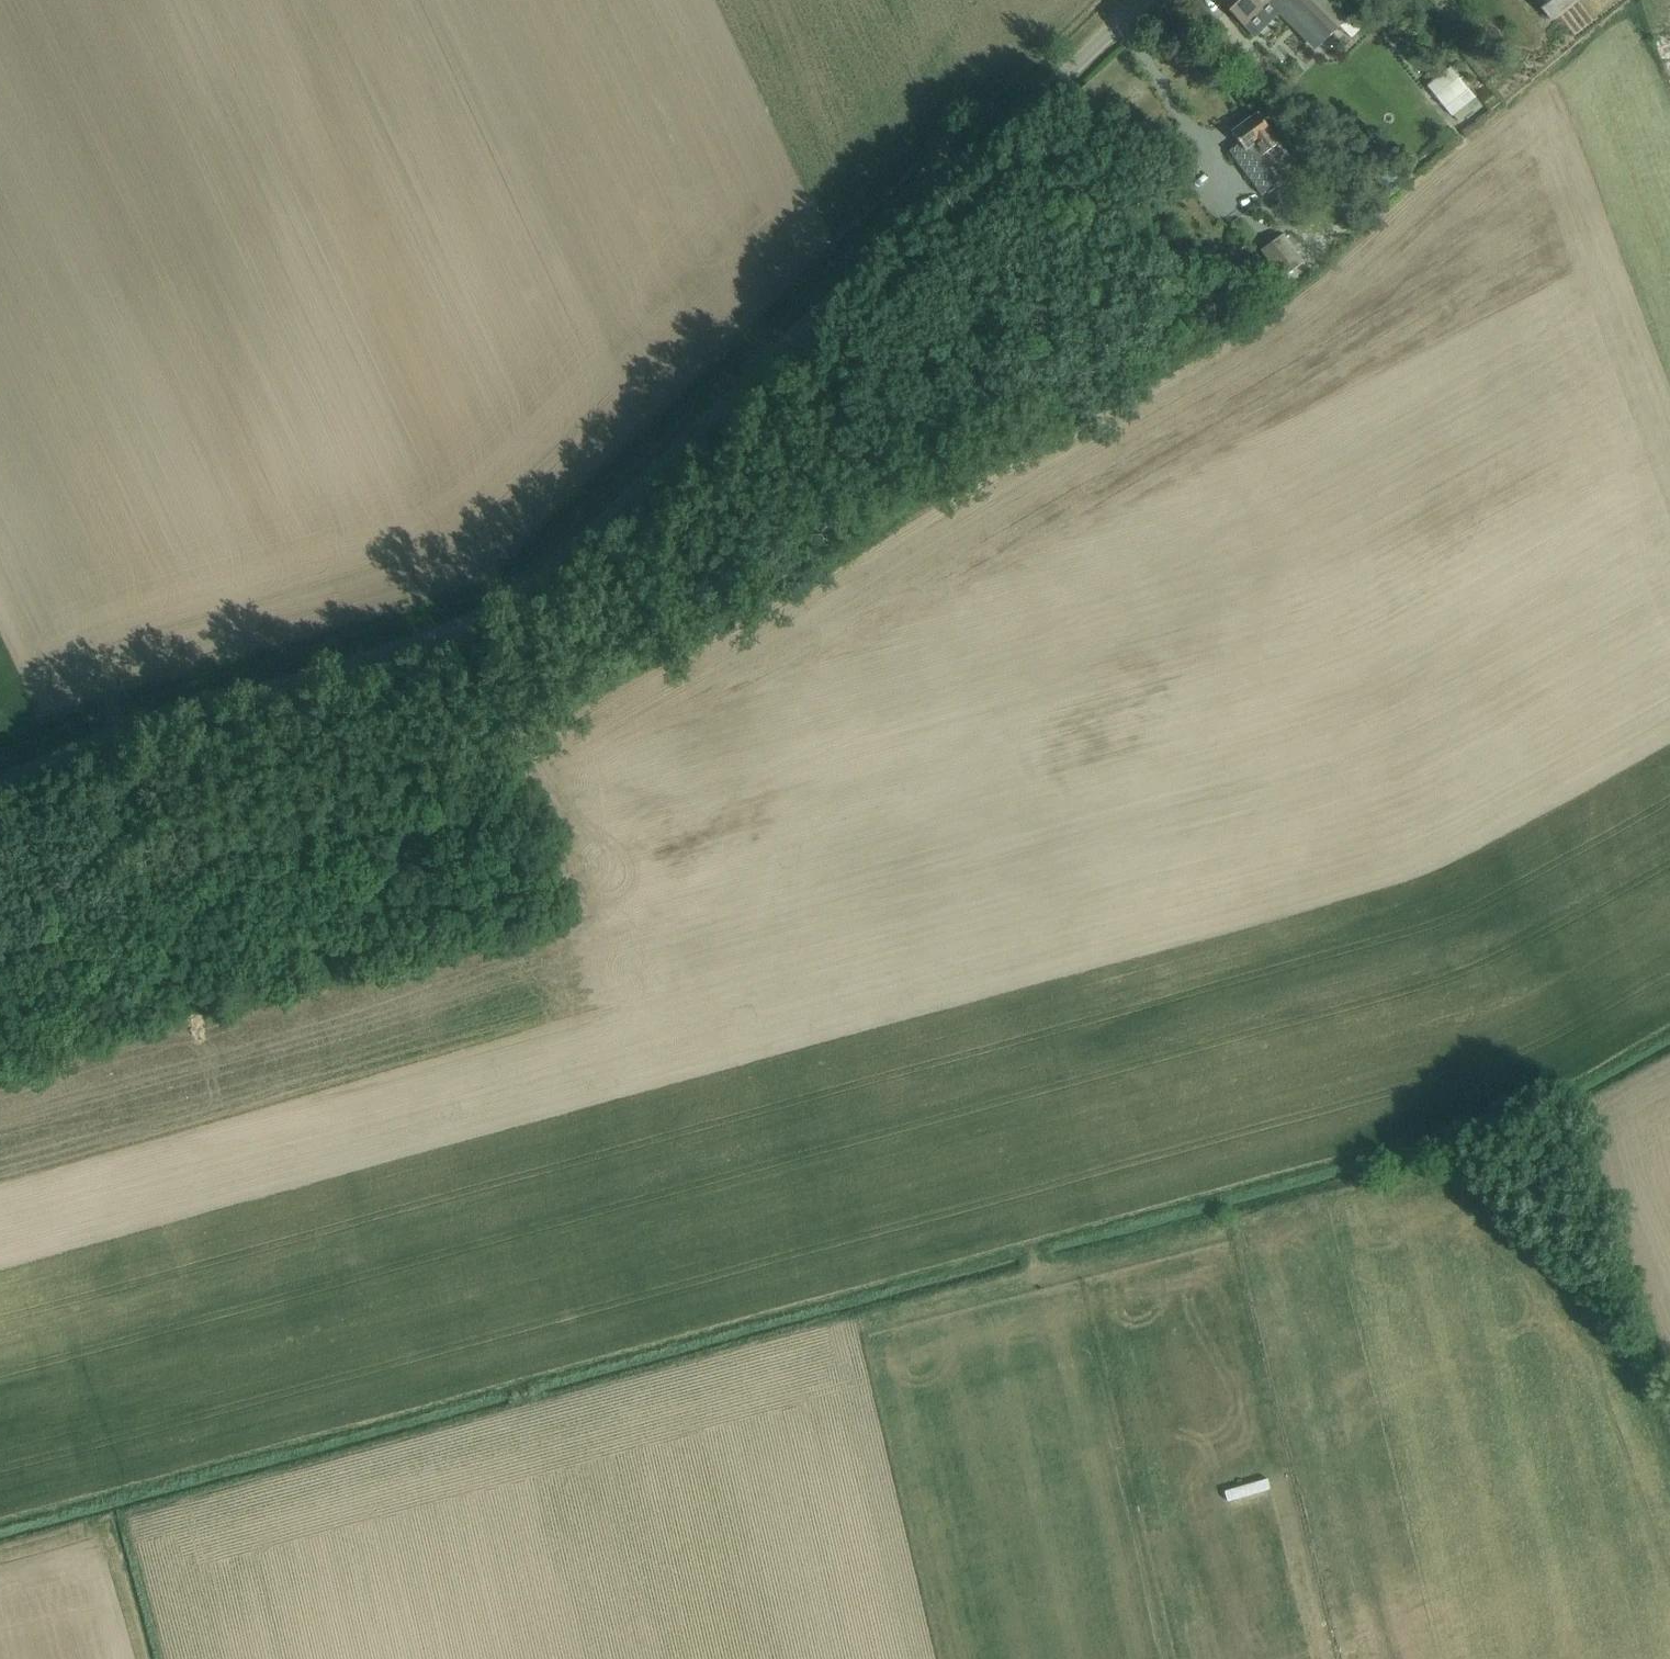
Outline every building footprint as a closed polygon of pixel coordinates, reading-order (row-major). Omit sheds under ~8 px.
[(1244,24),(1254,34),(1281,8),(1273,0),(1220,0),(1244,25),(1244,24)] [(1312,0),(1286,0),(1323,39),(1337,26),(1312,0)] [(1337,26),(1346,17),(1330,0),(1312,0),(1337,26)] [(1550,20),(1574,0),(1534,0),(1550,20)] [(1669,65),(1669,29),(1659,32),(1667,66),(1669,65)] [(1454,114),(1459,121),(1472,111),(1474,113),(1482,107),(1450,67),(1427,85),(1452,116),(1454,114)] [(1255,113),(1230,132),(1239,144),(1243,150),(1233,157),(1260,195),(1277,183),(1260,159),(1261,158),(1279,145),(1255,113)] [(1260,250),(1281,279),(1304,262),(1283,233),(1260,250)] [(1264,1482),(1242,1488),(1245,1498),(1267,1492),(1264,1482)]
